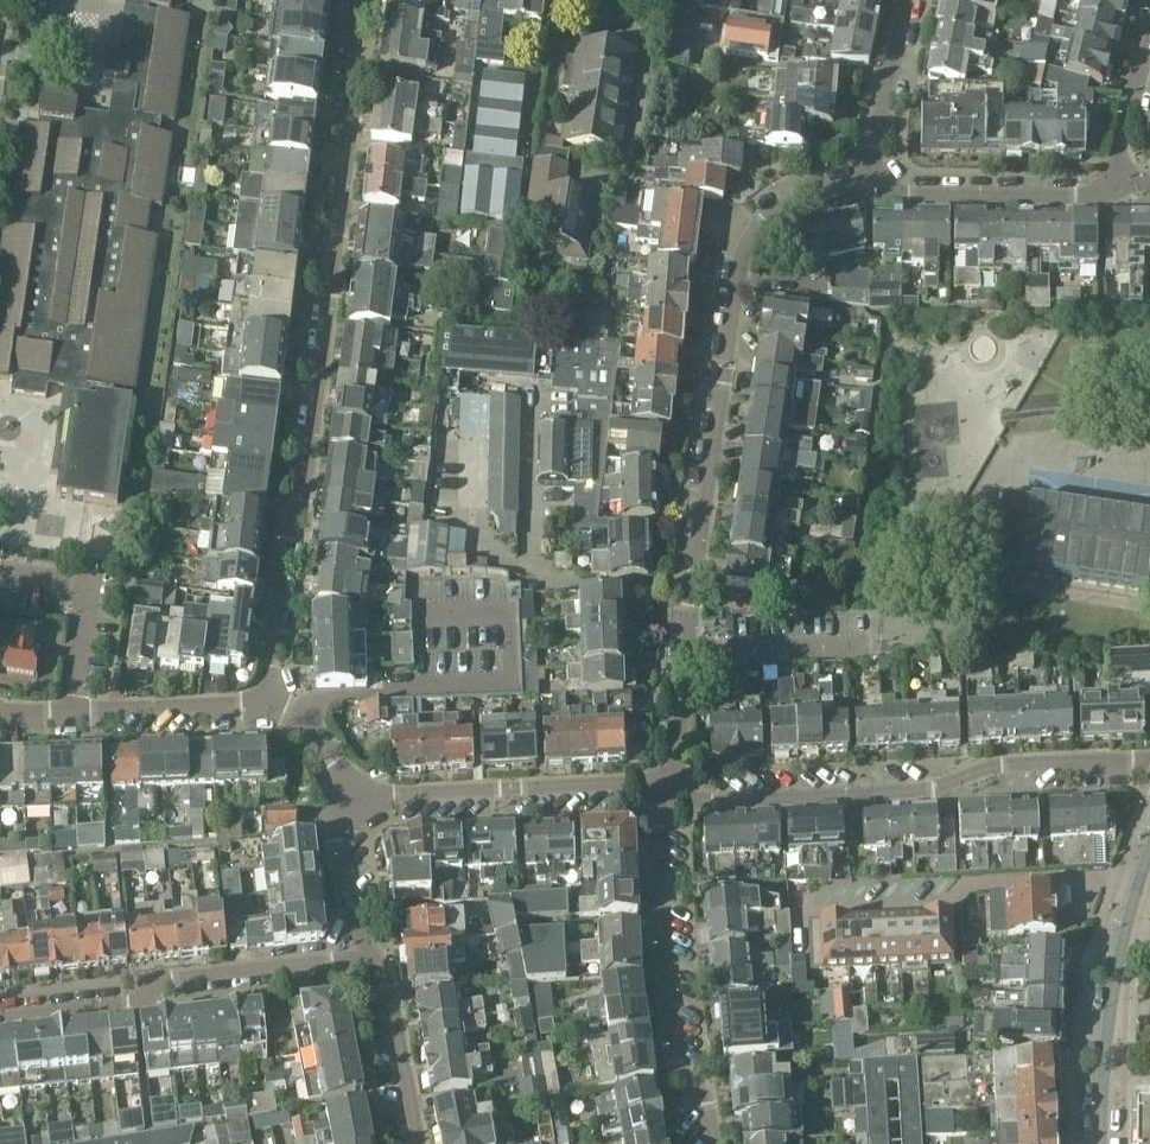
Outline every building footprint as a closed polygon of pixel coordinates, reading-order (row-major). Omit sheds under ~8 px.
[(126,1),(117,67),(105,65),(103,77),(115,79),(109,117),(77,112),(79,94),(78,94),(78,95),(45,90),(46,89),(44,89),(38,130),(20,127),(20,128),(21,128),(18,151),(24,152),(21,173),(15,172),(11,195),(10,195),(10,196),(14,197),(9,229),(5,228),(5,230),(6,230),(0,272),(0,287),(4,287),(1,308),(0,308),(0,379),(13,380),(12,393),(13,393),(13,392),(46,397),(45,398),(47,398),(49,384),(65,386),(64,389),(52,473),(51,472),(51,474),(60,475),(57,498),(118,507),(118,505),(132,404),(133,404),(133,403),(112,400),(114,389),(135,393),(136,391),(135,391),(146,308),(148,308),(148,307),(147,307),(150,284),(144,283),(147,262),(153,263),(156,240),(157,241),(158,239),(145,237),(150,205),(162,207),(163,206),(161,205),(165,182),(159,182),(162,161),(168,162),(171,139),(172,139),(172,138),(159,136),(162,120),(175,122),(190,19),(149,13),(150,5),(171,8),(173,0),(117,0),(126,1)] [(231,12),(238,13),(240,0),(221,0),(219,11),(231,12)] [(328,26),(331,0),(278,0),(275,19),(328,26)] [(436,20),(445,21),(448,0),(389,0),(387,14),(436,20)] [(467,24),(478,26),(481,0),(455,0),(453,11),(455,11),(453,23),(467,24)] [(545,0),(481,0),(478,26),(476,46),(474,62),(503,66),(506,46),(500,45),(504,15),(543,20),(545,0)] [(703,9),(734,13),(735,0),(733,0),(704,0),(703,9)] [(756,18),(773,20),(775,0),(759,0),(756,18)] [(878,24),(882,2),(870,0),(842,0),(841,5),(822,1),(820,15),(878,24)] [(942,5),(996,17),(998,6),(981,3),(981,0),(943,0),(942,5)] [(1038,17),(1054,21),(1058,3),(1044,0),(1041,0),(1038,17)] [(1077,19),(1116,28),(1123,0),(1065,0),(1081,3),(1077,19)] [(792,11),(794,11),(805,13),(806,5),(793,3),(792,11)] [(996,17),(942,5),(937,28),(974,36),(975,28),(993,32),(996,17)] [(669,7),(662,63),(688,67),(696,11),(669,7)] [(229,25),(231,12),(219,11),(216,36),(229,38),(234,31),(229,25)] [(834,40),(873,46),(878,24),(820,15),(805,13),(794,11),(792,26),(835,33),(834,40)] [(420,48),(440,51),(442,36),(434,35),(436,20),(387,14),(384,38),(421,43),(420,48)] [(1048,51),(1050,41),(1053,26),(1054,21),(1038,17),(1032,48),(1048,51)] [(275,19),(272,44),(325,52),(328,26),(275,19)] [(1050,41),(1063,44),(1109,55),(1116,28),(1077,19),(1074,31),(1053,26),(1050,41)] [(785,22),(773,20),(771,33),(728,26),(724,54),(767,61),(780,62),(782,49),(785,22)] [(476,46),(478,26),(467,24),(464,44),(476,46)] [(937,28),(933,50),(987,62),(989,52),(971,48),(974,36),(937,28)] [(216,36),(214,51),(227,52),(229,38),(216,36)] [(421,43),(384,38),(381,64),(437,71),(440,51),(420,48),(421,43)] [(843,65),(869,66),(873,46),(834,40),(832,51),(805,47),(803,61),(831,65),(831,63),(843,65)] [(563,141),(619,151),(635,51),(614,48),(612,44),(601,42),(598,45),(579,42),(576,62),(571,90),(563,141)] [(272,44),(268,72),(321,79),(325,52),(272,44)] [(1109,55),(1063,44),(1061,55),(1067,56),(1063,74),(1102,84),(1109,55)] [(1024,69),(1027,70),(1044,73),(1044,69),(1048,51),(1032,48),(1027,47),(1024,69)] [(782,49),(780,62),(795,64),(796,52),(782,49)] [(995,63),(987,62),(933,50),(928,75),(931,80),(938,82),(942,78),(965,82),(967,72),(984,75),(985,73),(993,74),(995,63)] [(223,94),(227,66),(212,64),(208,92),(223,94)] [(473,70),(454,68),(452,84),(471,86),(473,70)] [(1041,84),(1056,88),(1060,73),(1044,69),(1044,73),(1041,84)] [(1040,88),(1041,84),(1044,73),(1027,70),(1025,86),(1031,87),(1040,88)] [(263,99),(318,105),(321,79),(268,72),(258,71),(256,80),(265,81),(263,99)] [(776,74),(774,96),(771,96),(771,97),(796,99),(835,102),(837,77),(773,72),(773,74),(776,74)] [(482,74),(472,159),(515,164),(525,80),(482,74)] [(1005,87),(926,87),(922,106),(921,155),(1004,155),(1004,109),(1005,93),(1005,87)] [(378,88),(375,114),(441,122),(443,109),(417,105),(418,94),(378,88)] [(1057,93),(1057,114),(1058,156),(1083,156),(1084,133),(1087,133),(1087,119),(1084,118),(1084,106),(1094,106),(1093,93),(1057,93)] [(1031,109),(1030,155),(1058,156),(1057,114),(1042,114),(1042,108),(1041,108),(1040,94),(1031,94),(1031,109)] [(212,97),(209,123),(214,124),(225,125),(228,99),(212,97)] [(805,123),(805,124),(833,126),(835,102),(796,99),(795,113),(772,111),(771,120),(805,123)] [(259,107),(256,131),(313,139),(316,115),(307,113),(307,109),(305,109),(304,113),(259,107)] [(1031,109),(1004,109),(1004,155),(1030,155),(1031,109)] [(439,135),(441,122),(375,114),(372,138),(412,143),(413,132),(439,135)] [(749,133),(748,144),(804,148),(805,124),(805,123),(771,120),(765,120),(764,134),(749,133)] [(214,124),(209,123),(204,123),(201,147),(211,148),(214,124)] [(452,153),(463,154),(466,129),(455,128),(452,153)] [(253,154),(310,162),(313,139),(256,131),(253,154)] [(738,148),(740,132),(732,131),(722,147),(738,148)] [(201,147),(197,171),(207,173),(211,148),(201,147)] [(540,148),(538,161),(533,160),(526,206),(544,209),(539,242),(566,246),(564,257),(585,260),(589,239),(583,238),(589,197),(563,193),(569,153),(540,148)] [(655,170),(726,176),(740,177),(741,168),(743,169),(744,156),(741,156),(742,153),(701,150),(700,161),(656,157),(655,170)] [(444,152),(439,187),(459,190),(463,154),(452,153),(444,152)] [(250,178),(308,186),(311,162),(310,162),(253,154),(250,178)] [(423,161),(369,154),(366,177),(426,186),(427,178),(421,177),(423,161)] [(466,158),(464,171),(458,224),(490,227),(521,231),(522,231),(525,210),(518,209),(523,165),(515,164),(472,159),(466,158)] [(686,195),(724,199),(726,176),(655,170),(654,184),(686,187),(686,195)] [(210,173),(207,173),(197,171),(194,196),(206,198),(210,173)] [(239,201),(305,210),(308,186),(250,178),(242,177),(239,201)] [(428,186),(426,186),(366,177),(363,201),(402,207),(403,196),(414,197),(414,201),(426,202),(428,186)] [(455,223),(459,190),(439,187),(436,220),(455,223)] [(642,196),(641,209),(638,229),(699,236),(703,202),(642,196)] [(610,226),(638,229),(641,209),(613,205),(610,226)] [(193,206),(190,223),(205,225),(207,209),(193,206)] [(239,206),(236,229),(301,238),(302,230),(304,214),(239,206)] [(856,255),(865,252),(856,215),(814,225),(823,262),(831,293),(832,293),(870,293),(870,287),(870,273),(861,273),(856,255)] [(870,287),(870,293),(901,293),(902,267),(903,215),(874,215),(874,253),(886,253),(886,287),(870,287)] [(925,267),(925,215),(903,215),(902,267),(925,267)] [(949,216),(925,215),(925,267),(925,272),(925,289),(938,289),(940,253),(948,254),(949,216)] [(966,289),(980,289),(980,270),(980,216),(956,216),(955,253),(966,253),(966,289)] [(1004,270),(1004,268),(1004,216),(980,216),(980,270),(1004,270)] [(1027,216),(1004,216),(1004,268),(1013,268),(1013,273),(1027,273),(1027,216)] [(1050,216),(1027,216),(1027,273),(1027,310),(1050,309),(1050,291),(1050,278),(1041,278),(1041,254),(1051,253),(1050,216)] [(1057,254),(1057,272),(1074,272),(1074,216),(1050,216),(1051,253),(1057,254)] [(1081,268),(1096,268),(1096,253),(1097,216),(1074,216),(1074,272),(1081,272),(1081,268)] [(1131,272),(1131,217),(1106,217),(1106,253),(1106,272),(1130,272),(1131,272)] [(1131,217),(1131,272),(1130,272),(1130,280),(1143,280),(1143,254),(1149,254),(1149,217),(1131,217)] [(361,221),(358,246),(434,255),(435,242),(401,237),(403,227),(361,221)] [(201,249),(205,225),(190,223),(187,247),(201,249)] [(490,227),(487,261),(516,265),(521,231),(490,227)] [(232,254),(297,263),(300,247),(301,238),(236,229),(232,254)] [(658,259),(695,262),(696,258),(699,258),(700,247),(697,247),(699,236),(638,229),(636,241),(660,244),(658,259)] [(434,255),(358,246),(355,269),(397,275),(398,268),(432,272),(434,255)] [(186,252),(182,276),(196,278),(216,280),(218,262),(194,259),(195,253),(186,252)] [(235,283),(294,292),(297,267),(238,260),(235,283)] [(513,286),(516,265),(487,261),(484,284),(491,285),(513,286)] [(629,291),(688,295),(688,294),(687,294),(689,268),(648,266),(647,278),(631,277),(629,291)] [(354,273),(351,298),(420,307),(420,301),(407,299),(408,291),(394,289),(396,279),(354,273)] [(617,275),(615,289),(629,291),(631,277),(617,275)] [(195,294),(196,278),(182,276),(180,292),(195,294)] [(235,283),(232,307),(291,315),(294,292),(235,283)] [(491,285),(487,314),(509,317),(513,286),(491,285)] [(627,303),(641,304),(640,307),(645,308),(644,319),(685,322),(686,322),(688,295),(629,291),(627,303)] [(1080,292),(1074,292),(1074,291),(1057,291),(1057,302),(1080,302),(1080,292)] [(999,292),(980,292),(980,303),(999,303),(999,292)] [(831,303),(870,308),(870,293),(832,293),(831,303)] [(870,310),(887,310),(901,310),(901,299),(901,293),(870,293),(870,308),(870,310)] [(1130,302),(1143,302),(1143,293),(1130,293),(1130,302)] [(421,307),(420,307),(351,298),(348,321),(389,326),(391,319),(404,320),(405,312),(421,314),(421,307)] [(918,300),(901,299),(901,310),(918,310),(918,300)] [(833,315),(765,305),(762,329),(806,336),(808,321),(831,324),(833,315)] [(182,307),(181,317),(192,319),(193,309),(182,307)] [(228,330),(288,339),(291,315),(232,307),(228,330)] [(506,339),(509,317),(487,314),(484,337),(506,339)] [(573,339),(594,342),(597,319),(576,316),(573,339)] [(597,319),(594,342),(594,343),(606,343),(608,334),(605,333),(607,320),(597,319)] [(643,332),(638,332),(637,344),(683,347),(685,322),(644,319),(643,332)] [(177,347),(188,349),(190,349),(194,326),(180,324),(177,347)] [(758,353),(759,353),(823,362),(826,362),(827,352),(804,349),(806,336),(762,329),(758,353)] [(228,330),(225,353),(285,362),(288,339),(228,330)] [(347,331),(344,355),(394,361),(396,347),(381,345),(382,336),(347,331)] [(606,343),(594,343),(506,339),(441,335),(440,350),(438,365),(438,371),(552,379),(552,392),(576,393),(614,398),(617,373),(619,361),(621,345),(606,343)] [(187,357),(188,349),(177,347),(174,367),(193,369),(195,358),(187,357)] [(425,364),(438,365),(440,350),(427,349),(425,364)] [(619,361),(617,373),(630,374),(675,378),(677,353),(638,349),(636,363),(619,361)] [(222,379),(282,386),(285,362),(225,353),(222,379)] [(821,375),(823,362),(759,353),(756,377),(795,382),(797,371),(821,375)] [(394,361),(344,355),(341,376),(377,381),(378,373),(392,374),(394,361)] [(437,380),(438,371),(438,365),(425,364),(424,379),(437,380)] [(857,379),(872,381),(874,370),(858,368),(857,379)] [(169,404),(219,410),(278,417),(281,395),(215,386),(214,398),(204,397),(205,389),(210,390),(212,376),(173,371),(169,404)] [(675,378),(630,374),(629,389),(634,390),(633,402),(672,406),(674,406),(677,378),(675,378)] [(377,381),(341,376),(338,399),(383,405),(388,406),(390,393),(376,391),(377,381)] [(794,394),(795,382),(756,377),(752,401),(817,409),(819,398),(794,394)] [(614,398),(576,393),(575,419),(612,422),(613,409),(612,409),(614,398)] [(425,396),(424,409),(433,410),(434,397),(425,396)] [(518,517),(520,402),(490,398),(487,516),(518,517)] [(338,399),(335,421),(371,425),(372,418),(386,419),(387,411),(382,410),(383,405),(338,399)] [(817,409),(752,401),(749,424),(789,430),(814,433),(817,409)] [(672,406),(633,402),(632,411),(613,409),(612,422),(611,423),(631,425),(670,429),(672,406)] [(854,402),(853,413),(868,415),(870,404),(854,402)] [(168,405),(164,427),(174,428),(177,407),(168,405)] [(430,430),(433,410),(424,409),(420,409),(418,429),(430,430)] [(278,417),(219,410),(216,432),(275,440),(278,417)] [(856,415),(854,433),(870,435),(871,416),(856,415)] [(612,422),(575,419),(538,419),(536,484),(560,485),(560,491),(573,491),(572,518),(597,517),(599,506),(601,490),(602,478),(605,461),(609,428),(611,428),(611,423),(612,422)] [(371,425),(335,421),(331,446),(383,453),(385,438),(370,435),(371,425)] [(789,430),(749,424),(746,448),(811,457),(812,444),(787,440),(789,430)] [(159,433),(160,433),(158,449),(171,451),(172,451),(175,428),(174,428),(164,427),(160,426),(159,433)] [(661,432),(631,429),(617,429),(611,428),(609,428),(605,461),(624,461),(655,464),(659,461),(660,444),(657,441),(658,433),(661,434),(661,432)] [(213,457),(271,465),(275,440),(216,432),(213,457)] [(846,461),(864,463),(866,448),(856,447),(856,449),(848,448),(846,461)] [(811,457),(746,448),(741,485),(780,491),(782,480),(796,482),(798,470),(816,473),(818,458),(811,457)] [(171,451),(158,449),(154,473),(164,475),(165,465),(168,466),(171,451)] [(407,465),(416,466),(428,467),(430,451),(409,450),(407,465)] [(373,482),(376,459),(331,452),(327,476),(373,482)] [(271,465),(213,457),(209,481),(268,488),(271,465)] [(426,488),(428,467),(416,466),(413,487),(426,488)] [(611,492),(622,492),(655,491),(655,467),(622,467),(622,478),(602,478),(601,490),(611,492)] [(268,488),(209,481),(164,475),(154,473),(151,495),(162,496),(190,500),(207,502),(223,504),(223,505),(265,510),(268,488)] [(386,484),(373,482),(327,476),(325,496),(324,496),(324,497),(383,505),(386,484)] [(780,491),(741,485),(737,508),(802,517),(804,505),(779,501),(780,491)] [(424,509),(426,488),(413,487),(411,507),(424,509)] [(656,517),(655,491),(622,492),(611,492),(601,490),(599,506),(622,505),(622,518),(656,517)] [(992,566),(1148,590),(1149,579),(1149,517),(1025,498),(1014,497),(1003,495),(995,550),(992,566)] [(832,508),(858,511),(859,499),(834,496),(832,508)] [(381,520),(383,505),(324,497),(321,519),(357,524),(358,517),(381,520)] [(406,529),(410,529),(421,530),(424,509),(411,507),(408,507),(406,529)] [(737,508),(734,531),(774,537),(788,539),(790,529),(800,530),(802,517),(737,508)] [(201,535),(211,536),(262,543),(265,516),(227,511),(227,512),(214,511),(213,523),(202,522),(201,535)] [(835,529),(851,530),(852,519),(836,518),(835,529)] [(323,528),(322,530),(320,554),(357,558),(371,560),(373,545),(359,543),(361,533),(323,528)] [(410,529),(407,563),(407,572),(446,570),(449,531),(421,530),(410,529)] [(592,555),(648,554),(648,529),(591,532),(592,555)] [(144,545),(158,547),(160,534),(146,531),(144,545)] [(734,531),(733,540),(731,555),(792,565),(795,565),(796,553),(787,552),(788,539),(774,537),(734,531)] [(208,562),(259,568),(262,543),(211,536),(208,562)] [(393,561),(396,562),(405,562),(407,546),(394,545),(393,561)] [(851,553),(836,552),(836,565),(850,565),(851,553)] [(357,558),(320,554),(317,577),(368,583),(370,568),(356,566),(357,558)] [(593,578),(611,578),(649,577),(648,554),(592,555),(593,578)] [(792,565),(731,555),(729,555),(725,585),(766,591),(768,578),(790,581),(792,565)] [(571,556),(556,556),(556,570),(571,570),(571,556)] [(259,568),(208,562),(194,560),(192,571),(206,573),(205,588),(217,589),(217,590),(255,594),(259,568)] [(406,576),(407,572),(407,563),(405,562),(396,562),(395,575),(406,576)] [(834,567),(834,579),(849,579),(849,567),(834,567)] [(137,584),(138,584),(152,586),(154,570),(140,568),(139,576),(137,584)] [(368,583),(317,577),(314,600),(351,605),(352,597),(366,599),(376,595),(390,596),(391,585),(368,583)] [(152,586),(138,584),(135,602),(150,604),(148,618),(135,616),(129,668),(155,671),(155,667),(165,588),(152,586)] [(165,588),(155,667),(179,670),(180,666),(186,618),(172,616),(173,612),(174,612),(177,589),(165,588)] [(621,596),(620,592),(580,594),(580,605),(565,606),(566,619),(621,617),(621,611),(626,611),(625,595),(621,596)] [(535,623),(534,594),(522,594),(522,603),(520,603),(521,623),(534,623),(535,623)] [(237,603),(229,666),(241,668),(246,669),(247,663),(255,601),(238,598),(237,603)] [(211,615),(205,665),(229,668),(229,666),(237,603),(213,600),(211,615)] [(395,625),(412,625),(412,609),(395,609),(395,625)] [(353,611),(314,612),(314,638),(365,636),(364,612),(353,612),(353,611)] [(204,670),(205,665),(211,615),(187,612),(186,618),(180,666),(204,670)] [(621,617),(566,619),(566,635),(581,635),(582,644),(634,642),(633,628),(622,629),(621,617)] [(535,646),(534,623),(521,623),(522,646),(535,646)] [(9,647),(6,672),(35,676),(38,651),(34,651),(36,638),(15,635),(13,648),(9,647)] [(365,636),(314,638),(315,663),(366,661),(365,636)] [(634,642),(582,644),(582,654),(567,655),(568,668),(623,665),(623,657),(634,656),(634,642)] [(1112,687),(1113,687),(1113,698),(1113,700),(1110,701),(1111,722),(1113,722),(1114,739),(1144,737),(1143,699),(1132,699),(1131,686),(1130,686),(1130,675),(1149,674),(1149,652),(1110,653),(1112,687)] [(523,670),(534,669),(534,655),(522,655),(523,670)] [(1017,656),(1018,667),(1018,670),(1034,669),(1033,656),(1017,655),(1017,656)] [(1018,667),(1017,656),(1003,656),(1003,668),(1018,667)] [(942,677),(941,658),(930,659),(930,677),(942,677)] [(879,675),(879,660),(871,661),(872,675),(879,675)] [(886,660),(879,660),(879,675),(887,674),(886,660)] [(315,663),(316,689),(367,687),(366,661),(315,663)] [(990,663),(967,664),(968,682),(991,681),(990,663)] [(1072,664),(1074,694),(1085,694),(1083,664),(1072,664)] [(623,665),(568,668),(568,694),(624,692),(624,690),(635,689),(635,675),(624,675),(623,665)] [(538,669),(534,669),(523,670),(524,697),(540,697),(538,669)] [(771,717),(772,755),(799,754),(797,694),(796,680),(779,681),(780,717),(771,717)] [(856,714),(858,750),(877,750),(883,750),(881,699),(880,685),(867,686),(869,714),(856,714)] [(832,687),(819,687),(820,697),(832,696),(832,687)] [(1113,687),(1112,687),(1102,688),(1103,701),(1079,702),(1081,740),(1114,739),(1113,722),(1111,722),(1110,701),(1113,700),(1113,698),(1113,687)] [(713,719),(711,719),(713,753),(718,757),(718,758),(738,757),(735,689),(713,690),(714,704),(712,704),(713,719)] [(763,756),(761,703),(749,704),(748,689),(735,689),(738,757),(763,756)] [(1058,690),(1045,691),(1047,742),(1053,741),(1052,741),(1071,740),(1069,704),(1059,704),(1058,690)] [(1039,742),(1047,742),(1045,691),(1032,691),(1032,697),(1020,697),(1021,705),(1022,742),(1039,742)] [(819,693),(797,694),(799,754),(822,753),(819,702),(819,693)] [(989,745),(997,744),(994,693),(978,693),(978,707),(968,707),(970,745),(989,744),(989,745)] [(1009,693),(994,693),(997,744),(1002,744),(1002,743),(1022,742),(1021,705),(1009,706),(1009,693)] [(623,714),(633,714),(632,694),(606,695),(606,704),(598,705),(598,710),(596,710),(598,763),(625,761),(624,741),(633,741),(632,728),(623,728),(623,714)] [(570,711),(573,764),(598,763),(596,710),(598,710),(598,705),(606,704),(606,695),(594,696),(594,703),(582,704),(582,711),(570,711)] [(948,696),(932,697),(934,747),(941,747),(941,746),(960,745),(958,709),(949,710),(948,696)] [(544,717),(546,765),(573,764),(570,711),(566,712),(565,697),(551,697),(552,717),(544,717)] [(908,712),(909,748),(928,747),(928,748),(934,747),(932,697),(917,697),(918,711),(908,712)] [(895,699),(881,699),(883,750),(890,749),(909,748),(908,712),(896,712),(895,699)] [(361,704),(361,717),(368,716),(369,726),(391,725),(390,714),(403,713),(404,733),(393,734),(393,736),(381,737),(382,754),(394,754),(394,767),(400,772),(421,771),(418,700),(384,702),(384,703),(361,704)] [(421,700),(418,700),(421,771),(446,770),(443,717),(422,718),(421,700)] [(834,701),(819,702),(822,753),(848,752),(846,713),(834,713),(834,701)] [(506,723),(509,767),(534,766),(537,766),(533,714),(518,714),(518,722),(506,723)] [(479,716),(483,769),(485,768),(509,767),(506,723),(492,723),(491,715),(479,716)] [(458,716),(443,717),(446,770),(473,768),(471,730),(459,730),(458,716)] [(267,765),(266,746),(239,747),(241,809),(256,808),(256,802),(260,802),(260,787),(277,786),(276,764),(267,765)] [(241,809),(239,747),(214,748),(215,789),(227,788),(228,812),(241,811),(241,809)] [(215,789),(214,748),(189,749),(191,814),(205,814),(204,789),(215,789)] [(191,814),(189,749),(163,750),(164,790),(175,790),(176,805),(184,805),(185,814),(191,814)] [(140,816),(138,750),(112,751),(114,792),(125,791),(126,830),(141,829),(141,828),(140,816)] [(164,790),(163,750),(138,750),(140,816),(154,816),(154,791),(164,790)] [(77,809),(75,752),(49,753),(51,810),(77,809)] [(103,752),(75,752),(77,809),(105,809),(103,752)] [(51,810),(49,753),(23,754),(25,811),(51,810)] [(23,754),(0,755),(0,807),(0,812),(25,811),(23,754)] [(1103,801),(1076,802),(1078,851),(1079,867),(1094,866),(1093,838),(1115,837),(1114,817),(1104,818),(1103,801)] [(1078,851),(1076,802),(1050,804),(1052,841),(1064,841),(1065,868),(1079,867),(1078,851)] [(1038,842),(1036,804),(1010,806),(1013,872),(1026,872),(1025,855),(1028,855),(1027,842),(1038,842)] [(1010,806),(985,807),(988,846),(997,845),(997,856),(1001,860),(1001,873),(1013,872),(1010,806)] [(988,846),(985,807),(959,808),(961,845),(971,844),(973,874),(989,873),(988,846)] [(296,810),(267,811),(268,839),(297,837),(296,810)] [(937,810),(911,811),(913,848),(914,861),(937,859),(938,876),(957,875),(954,823),(937,824),(937,810)] [(902,848),(913,848),(911,811),(886,812),(889,865),(895,865),(895,861),(902,861),(902,848)] [(885,866),(889,865),(886,812),(863,813),(866,851),(876,850),(877,862),(885,862),(885,866)] [(191,815),(192,830),(193,840),(205,839),(204,814),(191,815)] [(841,814),(815,815),(818,882),(830,881),(830,876),(833,870),(832,853),(843,853),(841,814)] [(818,882),(815,815),(788,817),(790,855),(801,854),(802,867),(805,867),(806,882),(817,882),(818,882)] [(778,817),(755,818),(758,884),(774,884),(774,873),(773,873),(773,869),(771,869),(770,855),(780,855),(778,817)] [(758,884),(755,818),(733,819),(736,868),(742,867),(743,872),(750,871),(751,885),(758,884)] [(737,881),(736,868),(733,819),(712,820),(711,819),(706,826),(707,859),(716,859),(717,880),(737,881)] [(605,825),(607,865),(607,867),(636,865),(635,831),(635,830),(629,824),(628,824),(605,825)] [(593,867),(596,866),(607,865),(605,825),(581,827),(584,867),(582,867),(583,881),(593,881),(593,867)] [(104,826),(76,828),(76,841),(77,851),(104,850),(104,826)] [(555,828),(549,828),(552,887),(557,887),(557,881),(565,881),(565,868),(574,867),(572,827),(555,829),(555,828)] [(547,887),(552,887),(549,828),(542,828),(542,829),(525,830),(527,869),(537,868),(538,881),(546,880),(547,887)] [(141,829),(126,830),(115,831),(116,845),(141,844),(141,829)] [(219,844),(230,843),(243,842),(241,829),(218,831),(219,844)] [(193,840),(192,830),(166,832),(166,842),(193,840)] [(515,830),(489,831),(493,885),(494,897),(507,896),(505,869),(517,869),(515,830)] [(481,884),(489,884),(489,885),(493,885),(489,831),(468,832),(470,870),(480,870),(481,884)] [(460,833),(434,834),(436,868),(436,872),(438,872),(439,888),(453,888),(452,871),(463,870),(460,833)] [(389,870),(392,870),(431,868),(436,868),(434,834),(389,836),(384,843),(383,843),(384,845),(383,845),(385,852),(389,870)] [(259,840),(263,869),(317,862),(314,837),(307,837),(307,836),(304,836),(305,838),(297,838),(297,837),(268,839),(259,840)] [(65,852),(77,851),(76,841),(64,841),(65,852)] [(26,843),(26,854),(41,854),(40,842),(26,843)] [(1,857),(26,854),(26,843),(0,844),(1,857)] [(231,853),(230,843),(219,844),(220,854),(231,853)] [(144,850),(146,874),(165,872),(164,855),(168,854),(167,848),(144,850)] [(144,850),(120,852),(124,875),(136,873),(141,878),(146,877),(146,874),(144,850)] [(214,852),(192,854),(193,866),(216,864),(214,852)] [(193,866),(192,854),(182,855),(182,853),(168,854),(169,868),(193,866)] [(63,856),(44,857),(48,888),(67,886),(63,856)] [(116,856),(92,858),(95,896),(111,894),(108,875),(117,874),(116,856)] [(0,860),(0,891),(30,887),(25,857),(0,860)] [(48,888),(44,857),(27,859),(31,891),(48,888)] [(263,869),(266,895),(320,888),(317,862),(263,869)] [(586,888),(587,901),(598,901),(598,892),(637,890),(636,865),(607,867),(607,865),(596,866),(597,866),(598,887),(586,888)] [(432,894),(431,868),(392,870),(393,894),(395,894),(396,907),(447,904),(446,894),(432,894)] [(243,897),(240,872),(222,874),(225,899),(243,897)] [(523,899),(527,899),(553,897),(552,887),(547,887),(522,889),(523,899)] [(266,895),(269,921),(323,914),(320,888),(266,895)] [(63,889),(49,890),(51,905),(65,904),(63,889)] [(1009,892),(989,893),(991,936),(1056,933),(1056,932),(1055,915),(1056,915),(1056,911),(1056,907),(1065,906),(1064,889),(1054,890),(1054,889),(1021,891),(1009,892)] [(599,917),(639,915),(638,912),(639,911),(638,892),(637,890),(598,892),(598,901),(587,901),(579,902),(579,917),(599,916),(599,917)] [(739,894),(705,898),(707,922),(762,916),(773,914),(775,913),(774,901),(759,902),(759,896),(739,894)] [(553,897),(527,899),(529,921),(568,918),(567,896),(553,897)] [(243,919),(240,898),(225,899),(228,921),(243,919)] [(514,922),(529,921),(527,899),(523,899),(509,900),(514,922)] [(29,936),(33,974),(57,971),(51,920),(50,912),(49,900),(40,901),(42,913),(35,913),(37,935),(29,936)] [(212,914),(210,900),(196,901),(202,955),(226,952),(222,913),(212,914)] [(487,901),(492,928),(494,937),(517,935),(514,922),(509,900),(487,901)] [(202,955),(196,901),(181,903),(183,917),(175,918),(179,957),(202,955)] [(163,904),(151,906),(157,960),(179,957),(175,918),(165,919),(163,904)] [(2,926),(8,977),(33,974),(29,936),(19,937),(16,917),(13,917),(12,905),(1,906),(1,910),(2,919),(2,926)] [(136,922),(128,923),(133,963),(157,960),(151,906),(135,908),(136,922)] [(775,943),(792,942),(790,912),(775,913),(773,914),(774,929),(775,943)] [(103,966),(128,963),(124,925),(113,927),(111,913),(98,915),(103,966)] [(326,934),(326,933),(323,914),(269,921),(228,925),(231,951),(319,941),(320,941),(326,934)] [(762,916),(707,922),(709,945),(748,941),(748,932),(774,929),(773,914),(762,916)] [(85,930),(76,931),(81,969),(103,966),(98,915),(84,916),(85,930)] [(941,916),(925,917),(927,963),(927,964),(928,964),(954,963),(951,916),(941,916)] [(403,944),(479,939),(494,937),(492,928),(464,930),(464,917),(401,921),(403,944)] [(927,963),(925,917),(914,918),(899,918),(901,965),(901,966),(900,966),(900,974),(928,973),(928,964),(927,964),(927,963)] [(51,920),(57,971),(81,969),(76,931),(69,931),(68,918),(51,920)] [(901,965),(899,918),(888,919),(873,919),(876,966),(876,967),(900,966),(901,966),(901,965)] [(876,966),(873,919),(863,920),(848,920),(850,968),(876,967),(876,966)] [(810,923),(811,933),(811,935),(813,970),(840,968),(849,968),(850,968),(848,920),(846,921),(810,922),(810,923)] [(8,977),(2,926),(0,926),(0,978),(8,977)] [(578,958),(640,954),(639,928),(598,930),(599,944),(568,945),(568,932),(564,932),(565,958),(578,958)] [(567,982),(566,967),(565,958),(564,932),(517,935),(521,956),(526,982),(527,984),(567,982)] [(507,959),(521,956),(517,935),(494,937),(499,961),(507,959)] [(465,962),(465,953),(465,946),(479,946),(479,939),(403,944),(404,957),(407,957),(408,966),(411,966),(452,963),(465,962)] [(1001,972),(1064,977),(1065,968),(1070,965),(1070,954),(1066,951),(1066,950),(1027,948),(1027,960),(1001,959),(1001,972)] [(710,954),(712,976),(766,970),(774,970),(773,957),(750,960),(749,950),(710,954)] [(601,979),(641,976),(640,954),(578,958),(565,958),(566,967),(600,966),(601,979)] [(963,955),(964,969),(977,968),(976,954),(963,955)] [(526,982),(521,956),(507,959),(512,983),(526,982)] [(792,968),(806,967),(805,957),(791,958),(792,968)] [(979,961),(978,961),(978,970),(990,969),(990,968),(990,961),(979,961)] [(452,963),(411,966),(412,990),(463,986),(468,986),(466,972),(453,973),(452,963)] [(792,977),(806,975),(806,967),(792,968),(792,977)] [(790,982),(791,968),(777,969),(777,983),(790,982)] [(766,970),(712,976),(714,998),(766,993),(764,977),(766,976),(766,970)] [(1024,997),(1063,999),(1063,998),(1063,997),(1067,994),(1068,994),(1068,984),(1064,981),(1064,977),(1001,972),(1000,984),(1005,984),(1004,996),(1024,997)] [(792,977),(793,986),(807,984),(806,975),(792,977)] [(586,998),(588,1014),(645,1006),(642,982),(603,988),(604,995),(586,998)] [(537,986),(535,988),(539,1019),(557,1016),(552,984),(537,986)] [(807,984),(793,986),(793,994),(815,993),(814,984),(807,984)] [(418,999),(422,1025),(485,1016),(483,1001),(461,1003),(460,993),(418,999)] [(840,1024),(852,1023),(851,1011),(850,993),(849,993),(834,994),(836,1024),(840,1024)] [(295,1033),(350,1022),(350,1021),(347,1004),(347,1003),(337,996),(301,1000),(301,1001),(269,1005),(271,1019),(269,1019),(272,1036),(295,1033)] [(993,1017),(1062,1021),(1062,1014),(1064,1011),(1065,1003),(1063,999),(1024,997),(1023,1007),(994,1005),(993,1017)] [(515,1002),(517,1011),(532,1009),(530,1000),(515,1002)] [(723,1033),(785,1028),(789,1028),(788,1018),(784,1015),(775,1015),(774,1001),(721,1005),(723,1033)] [(261,1006),(237,1009),(243,1065),(243,1064),(245,1077),(258,1076),(256,1063),(268,1062),(261,1006)] [(609,1035),(648,1030),(645,1006),(588,1014),(590,1028),(607,1026),(609,1035)] [(243,1065),(237,1009),(213,1011),(220,1067),(231,1066),(243,1065)] [(534,1021),(532,1009),(517,1011),(519,1023),(534,1021)] [(851,1011),(852,1023),(853,1036),(869,1035),(867,1010),(851,1011)] [(197,1070),(220,1067),(213,1011),(194,1013),(194,1015),(191,1016),(197,1070)] [(166,1018),(173,1072),(197,1070),(191,1016),(190,1013),(171,1016),(171,1017),(166,1018)] [(962,1027),(962,1021),(961,1015),(947,1016),(948,1028),(962,1027)] [(976,1040),(1060,1046),(1061,1045),(1065,1043),(1066,1031),(1062,1028),(1062,1021),(993,1017),(962,1015),(962,1021),(977,1022),(976,1040)] [(422,1025),(425,1047),(466,1041),(465,1033),(487,1030),(485,1016),(422,1025)] [(161,1018),(161,1017),(159,1017),(141,1020),(146,1061),(147,1061),(148,1075),(173,1072),(166,1018),(161,1018)] [(554,1018),(539,1020),(541,1035),(556,1033),(554,1018)] [(113,1080),(139,1077),(132,1020),(107,1023),(113,1080)] [(295,1033),(299,1057),(355,1046),(350,1022),(295,1033)] [(107,1023),(85,1026),(91,1083),(113,1080),(107,1023)] [(836,1024),(832,1025),(834,1061),(840,1060),(840,1064),(848,1064),(854,1064),(854,1053),(854,1048),(853,1036),(852,1023),(840,1024),(836,1024)] [(85,1026),(60,1028),(66,1085),(91,1083),(85,1026)] [(66,1085),(60,1028),(38,1031),(44,1088),(66,1085)] [(785,1028),(723,1033),(725,1058),(779,1054),(778,1042),(786,1041),(785,1028)] [(592,1048),(594,1061),(652,1054),(648,1030),(609,1035),(610,1046),(592,1048)] [(38,1031),(13,1034),(20,1090),(44,1088),(38,1031)] [(13,1034),(0,1035),(0,1093),(20,1090),(13,1034)] [(540,1057),(539,1053),(538,1044),(536,1034),(527,1035),(531,1058),(540,1057)] [(884,1043),(885,1062),(916,1060),(953,1058),(953,1038),(915,1040),(915,1041),(884,1043)] [(425,1047),(428,1070),(491,1060),(489,1047),(467,1050),(466,1041),(425,1047)] [(539,1045),(543,1068),(557,1066),(553,1042),(539,1045)] [(303,1078),(303,1080),(359,1069),(355,1046),(299,1057),(301,1066),(291,1068),(293,1080),(303,1078)] [(600,1085),(655,1078),(652,1054),(594,1061),(596,1076),(599,1076),(600,1085)] [(922,1089),(1045,1081),(1052,1081),(1052,1074),(1059,1074),(1058,1056),(1051,1057),(1051,1056),(921,1063),(922,1089)] [(540,1057),(531,1058),(526,1059),(528,1070),(542,1068),(540,1057)] [(493,1074),(491,1060),(428,1070),(431,1092),(472,1087),(471,1077),(493,1074)] [(885,1086),(898,1086),(900,1143),(921,1143),(916,1060),(885,1062),(863,1063),(864,1078),(866,1109),(868,1135),(868,1143),(889,1143),(885,1086)] [(776,1074),(775,1063),(731,1067),(733,1093),(791,1089),(790,1074),(776,1074)] [(848,1064),(849,1079),(864,1078),(863,1063),(854,1064),(848,1064)] [(557,1066),(543,1068),(548,1098),(562,1096),(557,1066)] [(322,1102),(364,1093),(359,1069),(303,1080),(308,1104),(322,1101),(322,1102)] [(283,1072),(273,1073),(275,1083),(284,1082),(283,1072)] [(851,1110),(857,1110),(866,1109),(864,1078),(849,1079),(850,1085),(845,1085),(846,1095),(850,1094),(851,1110)] [(521,1085),(525,1116),(550,1111),(548,1101),(548,1102),(544,1081),(521,1085)] [(993,1109),(1055,1105),(1058,1104),(1057,1087),(1045,1088),(1045,1081),(922,1089),(924,1114),(993,1109)] [(284,1082),(275,1083),(276,1093),(289,1091),(287,1082),(284,1082)] [(268,1094),(275,1093),(276,1093),(275,1083),(266,1085),(268,1094)] [(592,1125),(600,1123),(660,1112),(658,1103),(657,1103),(654,1087),(613,1093),(604,1095),(602,1099),(604,1109),(590,1111),(592,1125)] [(804,1089),(791,1089),(733,1093),(735,1116),(792,1112),(792,1111),(802,1110),(805,1104),(804,1089)] [(275,1093),(268,1094),(246,1098),(246,1102),(248,1117),(278,1112),(275,1093)] [(475,1101),(435,1109),(439,1134),(501,1123),(498,1109),(477,1113),(475,1101)] [(246,1102),(224,1106),(226,1116),(227,1121),(248,1117),(246,1102)] [(296,1142),(370,1128),(365,1103),(326,1111),(328,1121),(309,1125),(306,1117),(291,1120),(296,1142)] [(1138,1133),(1149,1134),(1149,1104),(1143,1104),(1143,1103),(1135,1103),(1135,1116),(1137,1116),(1138,1133)] [(176,1108),(177,1111),(178,1123),(204,1119),(202,1107),(202,1104),(176,1108)] [(202,1107),(204,1119),(226,1116),(224,1106),(224,1104),(202,1107)] [(1055,1105),(993,1109),(994,1133),(1056,1129),(1055,1105)] [(868,1135),(866,1109),(857,1110),(858,1135),(868,1135)] [(178,1123),(177,1111),(152,1114),(154,1127),(178,1123)] [(623,1143),(663,1136),(660,1121),(662,1120),(660,1112),(600,1123),(602,1136),(621,1132),(623,1143)] [(273,1128),(290,1125),(287,1113),(270,1116),(273,1128)] [(554,1117),(557,1131),(569,1129),(566,1115),(554,1117)] [(273,1128),(270,1116),(253,1120),(256,1131),(273,1128)] [(118,1121),(119,1134),(145,1129),(143,1117),(118,1121)] [(802,1140),(800,1118),(743,1123),(744,1143),(802,1140)] [(97,1137),(119,1134),(118,1121),(96,1125),(97,1137)] [(249,1121),(228,1125),(231,1136),(251,1133),(249,1121)] [(439,1134),(441,1143),(514,1143),(513,1140),(507,1141),(503,1122),(501,1123),(439,1134)] [(73,1129),(72,1124),(49,1127),(51,1143),(53,1143),(75,1141),(73,1129)] [(205,1129),(209,1143),(232,1143),(227,1124),(205,1129)] [(96,1125),(73,1129),(75,1141),(97,1137),(96,1125)] [(955,1136),(968,1135),(979,1134),(979,1127),(954,1129),(955,1136)] [(184,1128),(89,1143),(189,1143),(184,1128)] [(370,1128),(296,1142),(296,1143),(373,1143),(370,1128)] [(0,1132),(0,1143),(27,1143),(25,1129),(6,1131),(0,1132)] [(557,1131),(559,1143),(571,1143),(569,1129),(557,1131)] [(1055,1129),(1056,1129),(994,1133),(979,1134),(968,1135),(969,1143),(1056,1143),(1055,1129)] [(1138,1133),(1135,1133),(1134,1143),(1149,1143),(1149,1134),(1138,1133)] [(868,1135),(858,1135),(857,1135),(857,1143),(868,1143),(868,1135)] [(663,1136),(623,1143),(665,1143),(663,1136)]
